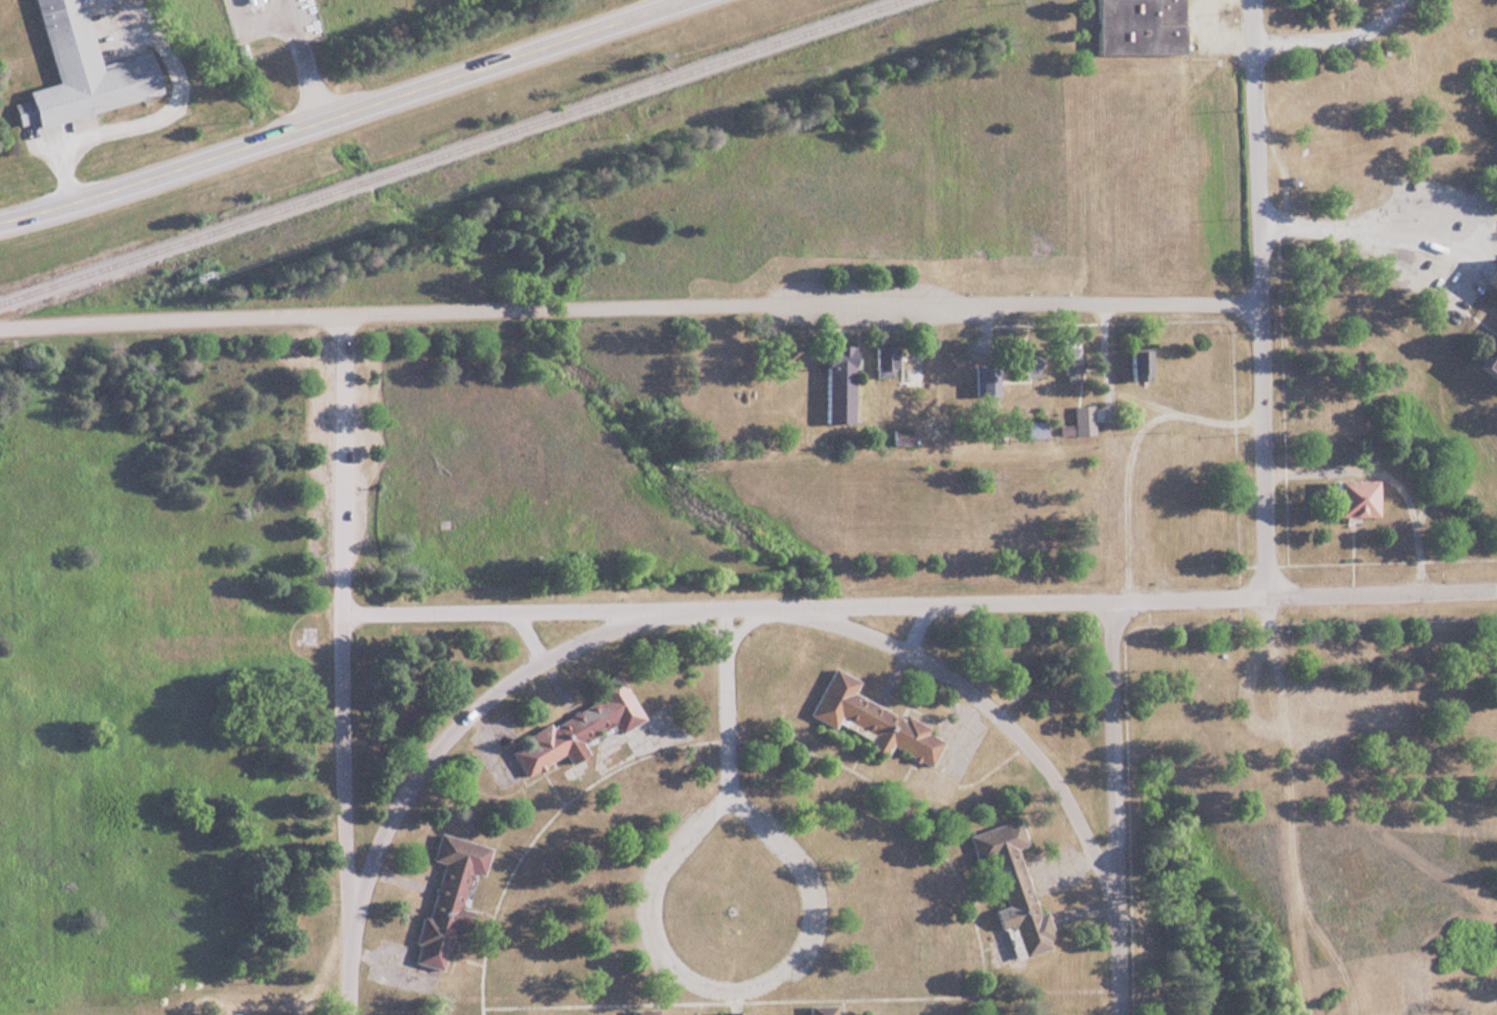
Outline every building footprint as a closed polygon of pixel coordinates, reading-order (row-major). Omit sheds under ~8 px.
[(51,83),(22,90),(25,100),(10,103),(17,129),(155,93),(145,54),(95,67),(77,0),(30,0),(51,83)] [(1177,53),(1177,0),(1090,0),(1090,52),(1177,53)] [(1488,257),(1475,284),(1496,295),(1496,262),(1488,257)] [(1474,370),(1496,382),(1496,324),(1474,370)] [(1054,341),(1054,368),(1062,368),(1062,379),(1075,379),(1075,341),(1054,341)] [(818,421),(847,421),(848,344),(819,343),(818,421)] [(1122,379),(1141,379),(1140,348),(1122,348),(1122,379)] [(1003,358),(1003,377),(1034,377),(1034,358),(1003,358)] [(994,395),(994,365),(969,365),(970,395),(994,395)] [(1070,434),(1089,434),(1089,405),(1070,405),(1070,434)] [(1043,436),(1041,420),(1022,422),(1024,438),(1043,436)] [(1324,515),(1364,515),(1364,479),(1324,479),(1324,515)] [(806,717),(830,727),(833,721),(867,736),(862,748),(881,756),(885,747),(927,765),(938,740),(922,734),(925,727),(849,695),(856,680),(826,668),(806,717)] [(639,718),(614,673),(588,687),(595,699),(506,747),(521,775),(561,754),(564,758),(639,718)] [(964,834),(972,862),(987,858),(1000,907),(990,910),(995,930),(1003,927),(1012,958),(1045,948),(1042,939),(1049,937),(1041,910),(1031,913),(1013,848),(1022,846),(1015,820),(964,834)] [(466,870),(480,874),(487,846),(436,833),(429,859),(437,861),(411,961),(441,968),(466,870)]
